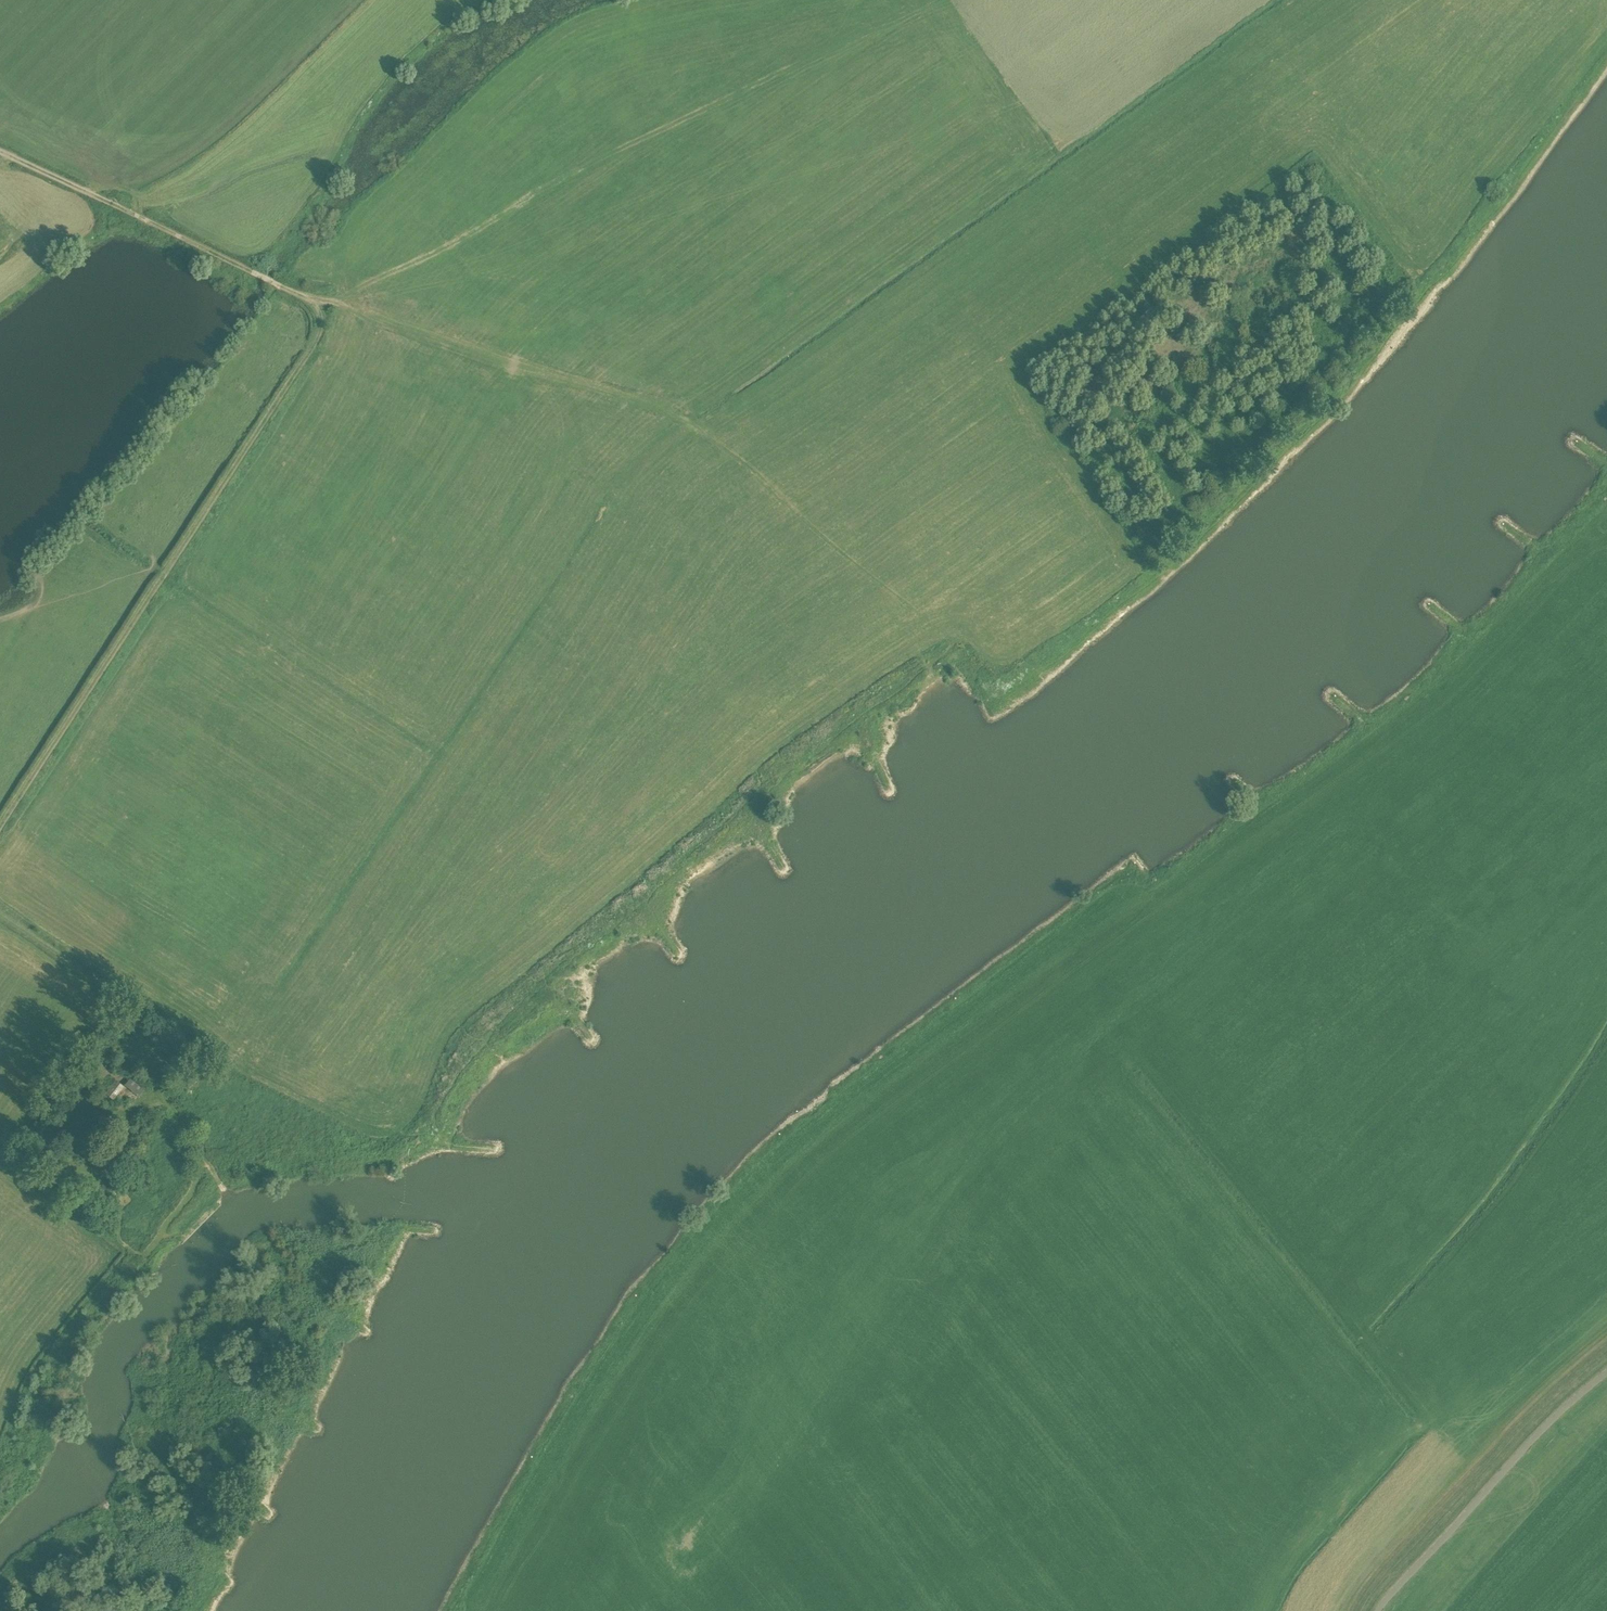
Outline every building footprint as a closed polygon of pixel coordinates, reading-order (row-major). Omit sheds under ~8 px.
[(123,1084),(136,1095),(141,1088),(129,1077),(123,1084)] [(104,1094),(111,1100),(121,1086),(114,1080),(104,1094)]
